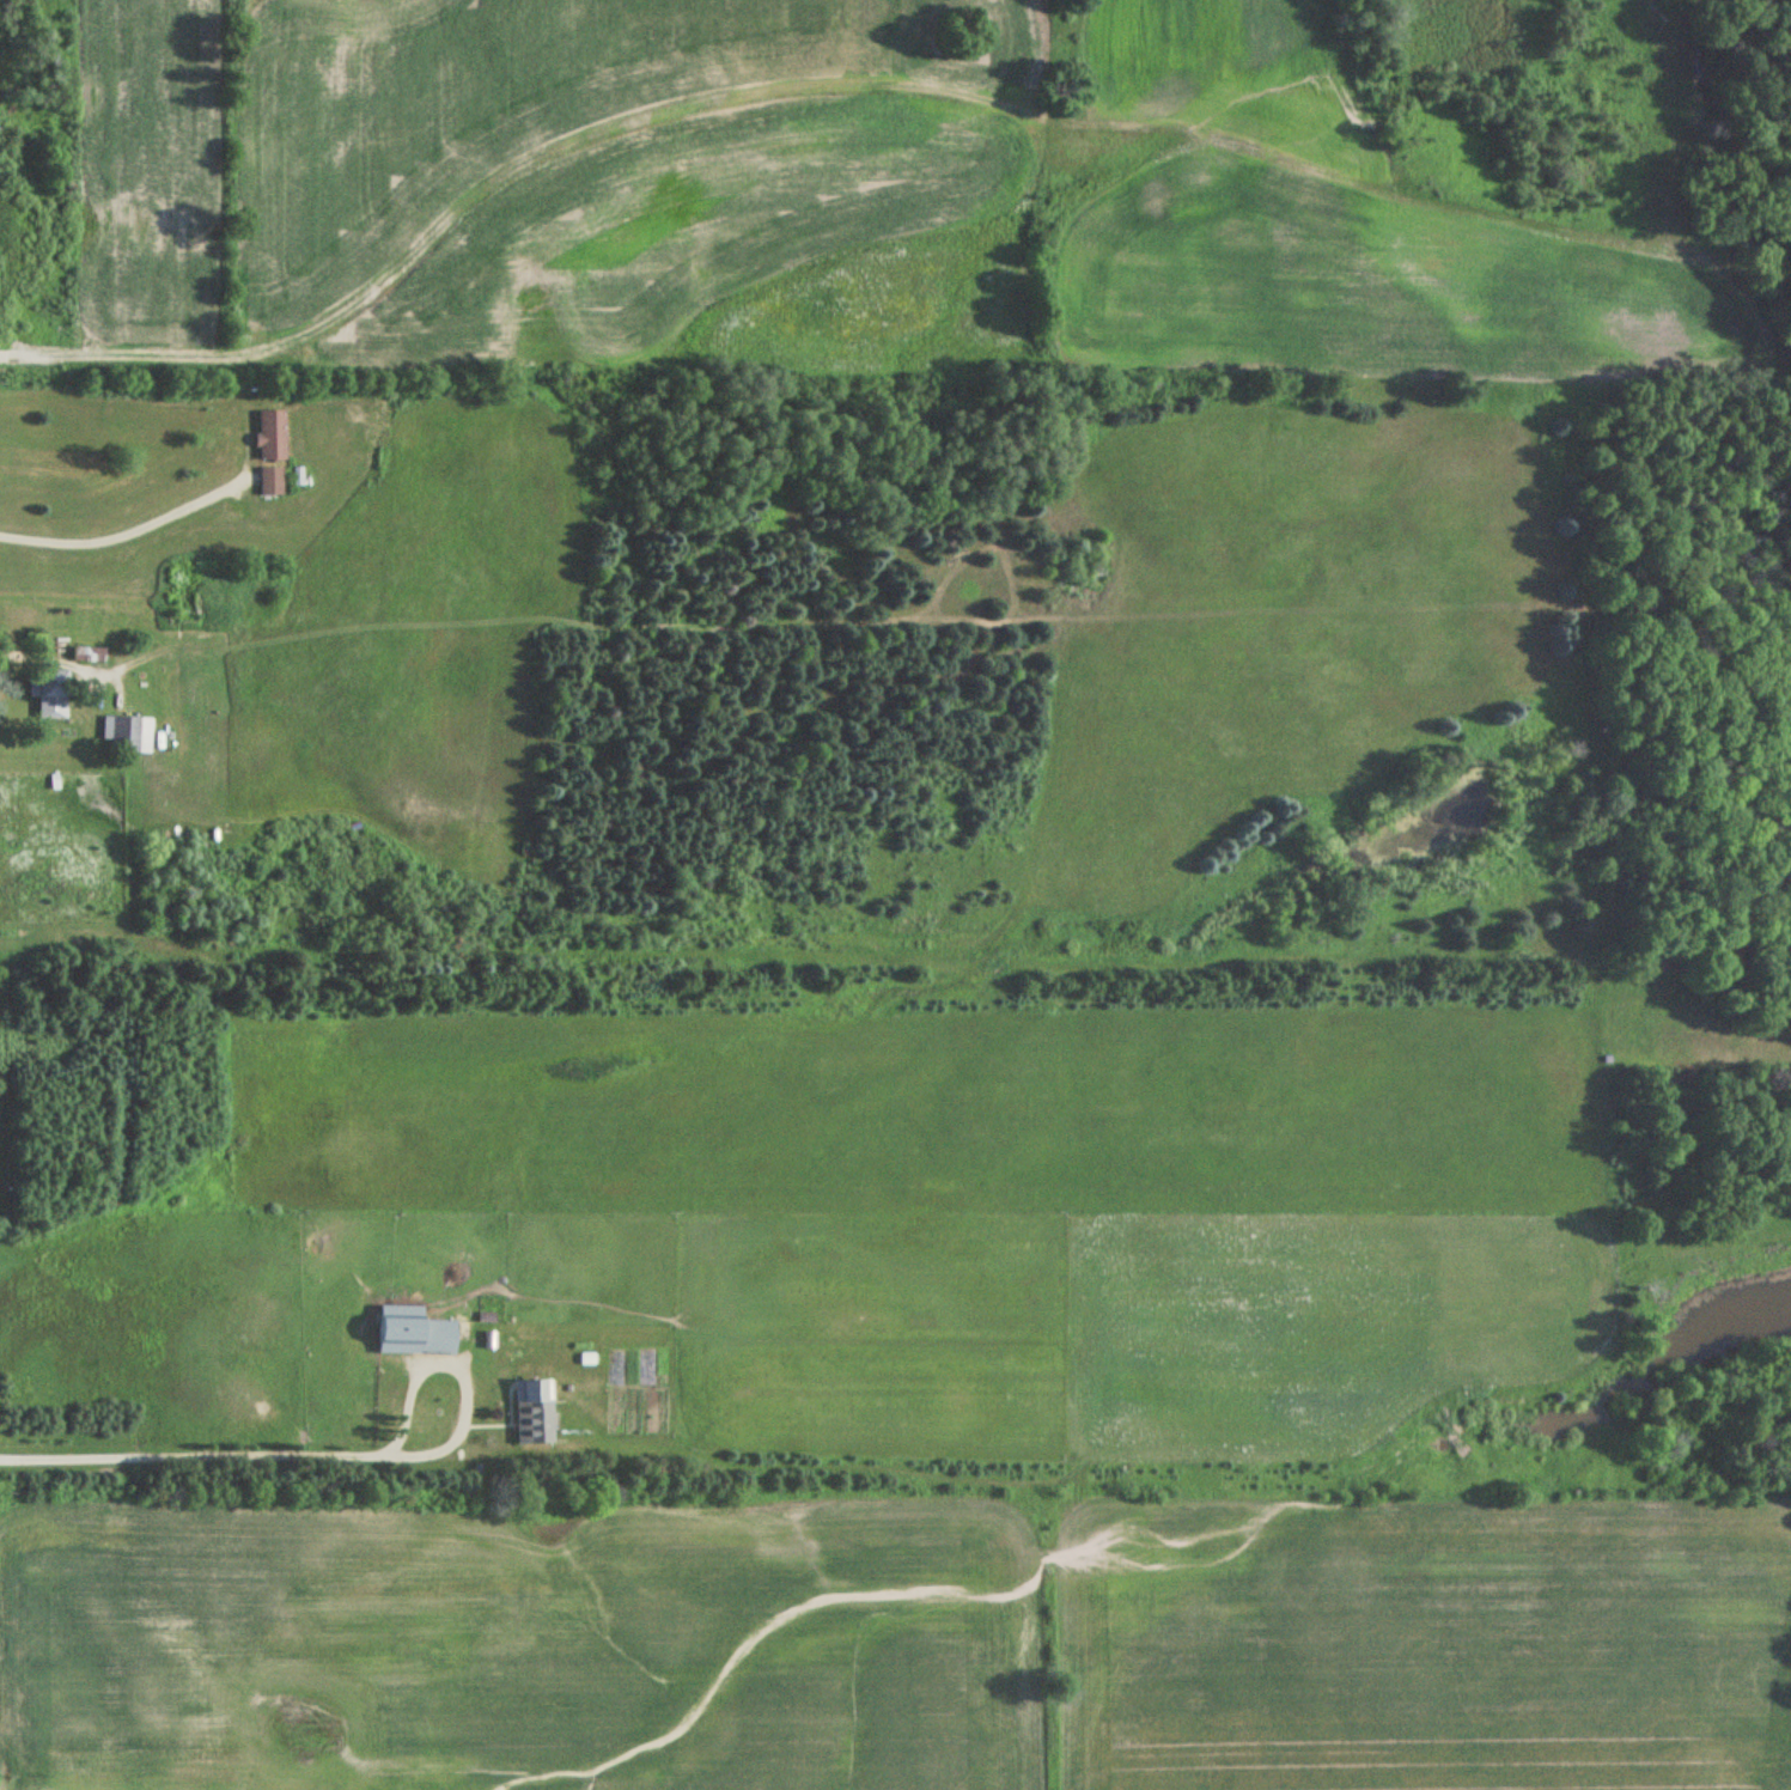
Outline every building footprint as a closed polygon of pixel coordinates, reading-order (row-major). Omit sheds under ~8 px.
[(283,410),(257,410),(257,459),(283,459),(283,410)] [(281,467),(260,467),(260,495),(281,495),(281,467)] [(65,671),(37,671),(37,706),(65,706),(65,671)] [(152,716),(102,716),(102,740),(111,741),(111,752),(152,752),(152,716)] [(453,1320),(417,1320),(417,1355),(453,1355),(453,1320)] [(550,1400),(512,1400),(513,1444),(550,1444),(550,1400)]
